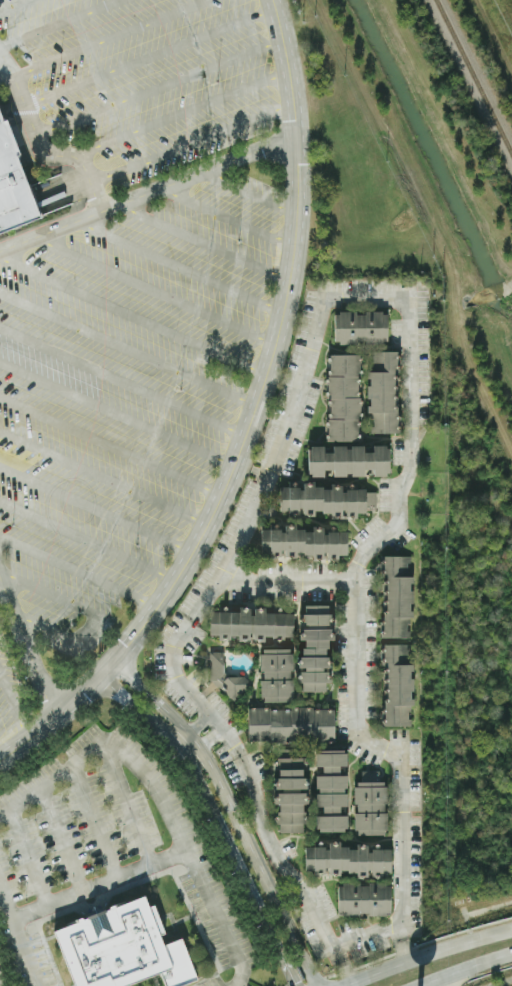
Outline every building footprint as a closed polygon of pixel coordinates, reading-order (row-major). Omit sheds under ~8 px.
[(37,222),(0,121),(0,236),(37,222)] [(387,344),(387,312),(333,312),(333,344),(387,344)] [(367,352),(367,434),(396,434),(396,352),(367,352)] [(359,441),(359,355),(327,355),(327,441),(359,441)] [(389,447),(308,448),(308,477),(389,476),(389,447)] [(279,515),(375,514),(375,488),(279,489),(279,515)] [(347,532),(261,528),(260,555),(346,558),(347,532)] [(383,638),(411,639),(411,557),(383,557),(383,638)] [(301,693),(329,693),(329,629),(330,629),(330,606),(302,606),(301,693)] [(209,638),(292,639),(293,613),(210,611),(209,638)] [(383,645),(384,727),(412,727),(411,665),(409,665),(409,645),(383,645)] [(292,703),(292,650),(260,650),(260,703),(292,703)] [(223,653),(209,653),(209,686),(226,686),(226,698),(247,698),(247,678),(223,678),(223,653)] [(334,709),(247,709),(247,742),(334,742),(334,709)] [(346,833),(346,753),(316,752),(316,775),(315,775),(315,833),(346,833)] [(277,793),(278,793),(278,834),(305,834),(305,758),(277,758),(277,793)] [(353,836),(386,836),(386,783),(354,783),(353,836)] [(391,849),(305,847),(304,875),(390,877),(391,849)] [(390,885),(338,885),(338,917),(390,917),(390,885)] [(161,977),(164,985),(189,985),(196,984),(183,940),(162,947),(147,900),(55,928),(73,985),(132,985),(161,977)]
